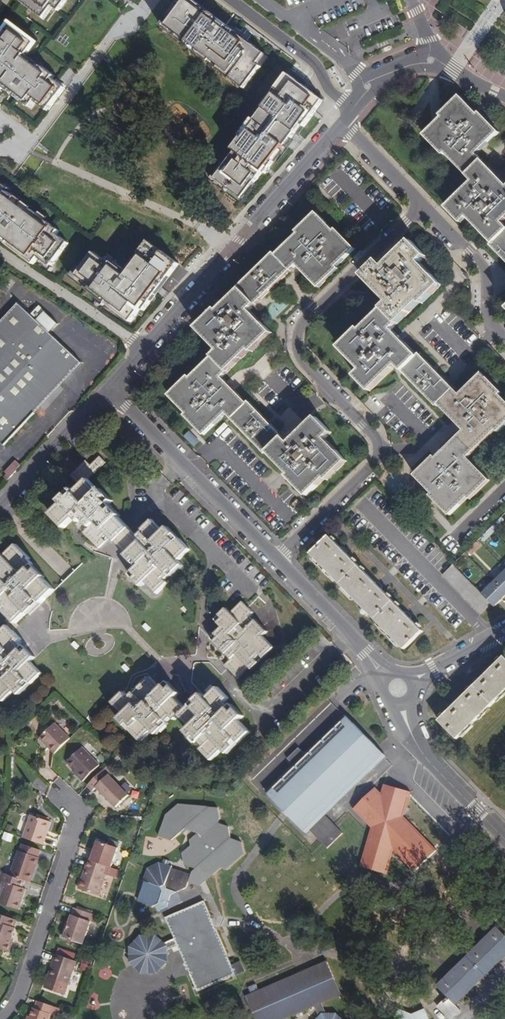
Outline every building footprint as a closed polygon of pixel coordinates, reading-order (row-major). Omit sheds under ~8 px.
[(20,0),(42,18),(51,6),(58,11),(66,0),(20,0)] [(244,89),(260,67),(257,65),(265,55),(209,12),(207,15),(199,9),(201,6),(193,0),(180,0),(160,26),(176,38),(178,35),(187,42),(185,44),(209,63),(211,60),(219,66),(217,69),(244,89)] [(209,12),(201,6),(199,9),(207,15),(209,12)] [(1,85),(3,83),(11,88),(18,93),(24,98),(22,101),(30,107),(34,101),(47,110),(64,87),(52,78),(54,75),(41,66),(39,68),(24,57),(34,43),(11,25),(0,39),(0,87),(1,85)] [(176,38),(185,44),(187,42),(178,35),(176,38)] [(268,57),(265,55),(257,65),(260,67),(268,57)] [(209,63),(217,69),(219,66),(211,60),(209,63)] [(323,102),(287,74),(266,100),(268,102),(263,109),(254,120),(255,122),(242,138),(241,137),(232,149),(234,151),(213,179),(240,200),(261,173),(263,175),(268,168),(273,162),(271,161),(283,146),(285,147),(289,141),(295,134),(301,127),(303,128),(323,102)] [(8,91),(11,88),(3,83),(1,85),(8,91)] [(446,153),(468,175),(483,160),(478,154),(500,132),(481,113),(479,114),(462,97),(442,116),(444,118),(426,136),(445,155),(446,153)] [(260,107),(263,109),(268,102),(266,100),(265,99),(260,107)] [(229,148),(232,149),(241,137),(242,138),(255,122),(254,120),(252,119),(229,148)] [(273,162),(268,168),(271,170),(292,143),(289,141),(285,147),(283,146),(271,161),(273,162)] [(494,244),(504,233),(504,224),(503,223),(504,221),(504,182),(483,160),(468,175),(473,182),(453,202),(494,244)] [(34,259),(37,256),(49,265),(67,242),(54,233),(57,229),(29,208),(27,210),(12,199),(14,197),(0,186),(0,234),(8,239),(34,259)] [(27,210),(29,208),(31,206),(15,195),(14,197),(12,199),(27,210)] [(356,249),(337,229),(335,231),(320,216),(317,213),(298,232),(299,234),(278,255),(280,258),(292,270),(298,265),(320,288),(340,269),(338,266),(356,249)] [(494,244),(492,245),(504,259),(504,233),(494,244)] [(32,262),(34,259),(8,239),(5,243),(32,262)] [(139,307),(143,309),(177,263),(146,240),(130,262),(133,265),(127,272),(124,270),(106,257),(104,260),(92,251),(75,274),(87,283),(84,287),(104,302),(107,299),(123,312),(121,315),(129,321),(139,307)] [(390,303),(384,308),(399,324),(421,302),(423,304),(443,285),(422,263),(427,257),(412,241),(386,267),(379,261),(364,276),(390,303)] [(258,305),(292,270),(280,258),(278,255),(276,253),(240,287),(242,289),(244,292),(258,305)] [(133,265),(130,262),(124,270),(127,272),(133,265)] [(198,329),(202,332),(244,292),(242,289),(220,311),(218,309),(198,329)] [(244,292),(202,332),(220,351),(214,357),(229,372),(252,350),(254,352),(273,333),(251,311),(258,305),(244,292)] [(104,302),(121,315),(123,312),(107,299),(104,302)] [(44,310),(38,304),(29,313),(17,302),(0,320),(0,321),(18,337),(0,356),(0,439),(5,444),(34,412),(24,403),(72,352),(49,331),(35,319),(44,310)] [(356,376),(371,391),(398,365),(404,371),(419,356),(393,330),(399,324),(384,308),(362,330),(360,328),(340,348),(362,370),(356,376)] [(57,322),(44,310),(35,319),(49,331),(57,322)] [(0,321),(0,356),(18,337),(0,321)] [(81,360),(72,352),(24,403),(34,412),(81,360)] [(419,356),(404,371),(438,406),(439,405),(455,389),(421,354),(419,356)] [(229,372),(214,357),(191,378),(189,377),(170,396),(188,414),(186,416),(205,435),(228,414),(233,419),(248,404),(223,378),(229,372)] [(439,405),(465,431),(459,436),(474,452),(497,430),(499,431),(504,425),(504,400),(500,395),(502,392),(483,373),(461,394),(455,389),(439,405)] [(248,404),(233,419),(267,454),(269,453),(285,437),(251,402),(248,404)] [(285,437),(269,453),(291,475),(289,477),(308,496),(326,479),(329,480),(348,461),(326,439),(332,432),(317,417),(291,443),(285,437)] [(193,429),(185,435),(194,447),(201,442),(193,429)] [(474,452),(459,436),(437,458),(435,456),(415,475),(433,493),(432,495),(450,515),(469,497),(471,499),(490,480),(468,457),(474,452)] [(71,476),(81,487),(89,479),(106,463),(100,457),(91,465),(86,461),(71,476)] [(17,469),(11,464),(2,474),(7,479),(17,469)] [(109,535),(117,542),(131,529),(120,518),(121,516),(110,505),(113,501),(102,490),(100,491),(89,479),(81,487),(75,492),(76,494),(71,498),(68,495),(61,502),(63,504),(52,516),(65,529),(76,518),(80,523),(84,520),(92,528),(86,533),(101,548),(108,542),(105,539),(109,535)] [(131,529),(117,542),(128,555),(127,556),(134,563),(137,560),(141,564),(134,571),(138,576),(135,579),(141,586),(146,582),(158,593),(168,583),(166,580),(171,575),(173,577),(184,566),(179,561),(191,550),(169,527),(164,532),(153,521),(142,531),(144,533),(139,538),(131,529)] [(341,583),(359,565),(329,535),(311,553),(341,583)] [(16,624),(28,613),(30,614),(55,590),(45,579),(45,577),(29,560),(30,558),(17,545),(6,556),(4,554),(0,559),(0,604),(2,602),(6,607),(3,610),(16,624)] [(376,619),(394,601),(359,565),(341,583),(376,619)] [(492,604),(482,593),(453,565),(443,575),(482,614),(492,604)] [(494,579),(504,572),(499,566),(489,573),(494,579)] [(495,581),(504,592),(504,571),(495,581)] [(495,581),(482,593),(492,604),(495,606),(504,596),(504,592),(495,581)] [(423,630),(394,601),(376,619),(405,649),(423,630)] [(232,660),(226,666),(239,678),(250,668),(252,669),(259,663),(256,660),(260,655),(264,658),(274,648),(263,636),(267,632),(256,621),(254,622),(250,617),(254,613),(243,602),(232,613),(228,609),(221,616),(223,619),(219,623),(223,628),(217,634),(219,638),(215,642),(232,660)] [(3,702),(15,691),(19,696),(27,688),(24,685),(28,681),(32,684),(42,673),(31,662),(36,658),(25,646),(22,648),(18,643),(21,640),(7,626),(0,633),(0,698),(3,702)] [(493,704),(504,692),(504,656),(475,686),(493,704)] [(180,716),(186,710),(176,698),(180,694),(169,682),(161,689),(150,678),(129,698),(124,693),(114,703),(124,714),(120,719),(127,726),(130,723),(135,728),(132,731),(141,741),(153,730),(157,735),(169,723),(168,722),(173,717),(175,720),(180,716)] [(458,738),(493,704),(475,686),(440,720),(458,738)] [(203,694),(186,710),(180,716),(191,727),(187,732),(198,744),(201,741),(206,746),(202,750),(213,760),(224,749),(228,754),(235,747),(232,744),(237,740),(239,743),(250,733),(240,721),(244,716),(233,705),(230,708),(225,703),(229,699),(218,688),(207,699),(203,694)] [(303,752),(307,756),(347,718),(343,714),(303,752)] [(270,794),(304,830),(311,823),(316,828),(313,831),(329,847),(347,829),(332,813),(326,818),(321,813),(382,754),(347,718),(307,756),(303,752),(299,747),(287,758),(292,763),(296,767),(270,794)] [(56,752),(70,737),(55,722),(41,736),(56,752)] [(68,761),(76,769),(80,772),(77,775),(83,781),(99,765),(83,747),(68,761)] [(382,754),(321,813),(326,818),(332,813),(331,812),(386,759),(382,754)] [(292,763),(265,789),(270,794),(296,767),(292,763)] [(110,776),(104,769),(88,785),(94,790),(98,787),(117,807),(129,796),(115,781),(110,776)] [(115,771),(110,776),(115,781),(120,776),(115,771)] [(384,782),(382,788),(409,796),(411,789),(384,782)] [(353,808),(355,810),(377,788),(375,786),(353,808)] [(437,850),(404,816),(409,796),(382,788),(381,792),(377,788),(355,810),(371,827),(360,864),(387,872),(394,850),(414,871),(437,850)] [(185,865),(196,869),(199,865),(202,869),(201,870),(210,881),(219,874),(225,876),(243,861),(240,848),(246,832),(234,828),(230,838),(224,835),(222,825),(185,812),(173,822),(165,844),(179,848),(193,836),(205,841),(197,848),(191,846),(183,853),(185,865)] [(24,837),(45,844),(52,822),(31,815),(24,837)] [(311,823),(304,830),(308,834),(312,830),(313,831),(316,828),(311,823)] [(2,839),(11,842),(13,834),(4,831),(2,839)] [(89,859),(109,866),(116,847),(98,841),(95,849),(92,849),(89,859)] [(10,874),(29,881),(34,869),(35,869),(39,857),(38,856),(40,849),(22,843),(20,851),(18,850),(10,874)] [(99,895),(109,866),(89,859),(79,888),(99,895)] [(187,888),(191,875),(160,864),(149,869),(138,901),(153,906),(157,905),(159,910),(168,907),(169,905),(173,906),(177,904),(176,901),(171,899),(172,894),(187,888)] [(387,874),(387,872),(360,864),(360,866),(387,874)] [(192,871),(191,875),(187,888),(198,892),(210,881),(201,870),(202,869),(199,865),(196,869),(192,871)] [(26,888),(6,881),(0,898),(0,902),(18,909),(26,888)] [(198,990),(244,971),(240,962),(232,965),(204,901),(166,918),(175,938),(163,943),(162,941),(148,935),(136,940),(130,955),(136,968),(149,973),(162,968),(168,953),(166,950),(178,945),(198,990)] [(84,943),(93,913),(75,907),(68,927),(66,927),(62,936),(84,943)] [(17,919),(0,913),(0,948),(8,951),(10,950),(12,944),(10,943),(12,938),(15,927),(14,926),(17,919)] [(451,1018),(453,1018),(461,1010),(456,1005),(504,956),(504,935),(498,928),(438,986),(448,997),(439,1007),(451,1018)] [(64,995),(77,960),(56,954),(44,987),(64,995)] [(320,1017),(318,1018),(342,1018),(331,1013),(327,1014),(322,1002),(342,994),(328,961),(247,996),(257,1018),(283,1018),(315,1005),(320,1017)] [(54,1006),(38,1000),(35,1008),(33,1008),(30,1018),(49,1018),(54,1006)] [(427,1008),(413,1015),(399,1010),(395,1018),(432,1018),(427,1008)]
